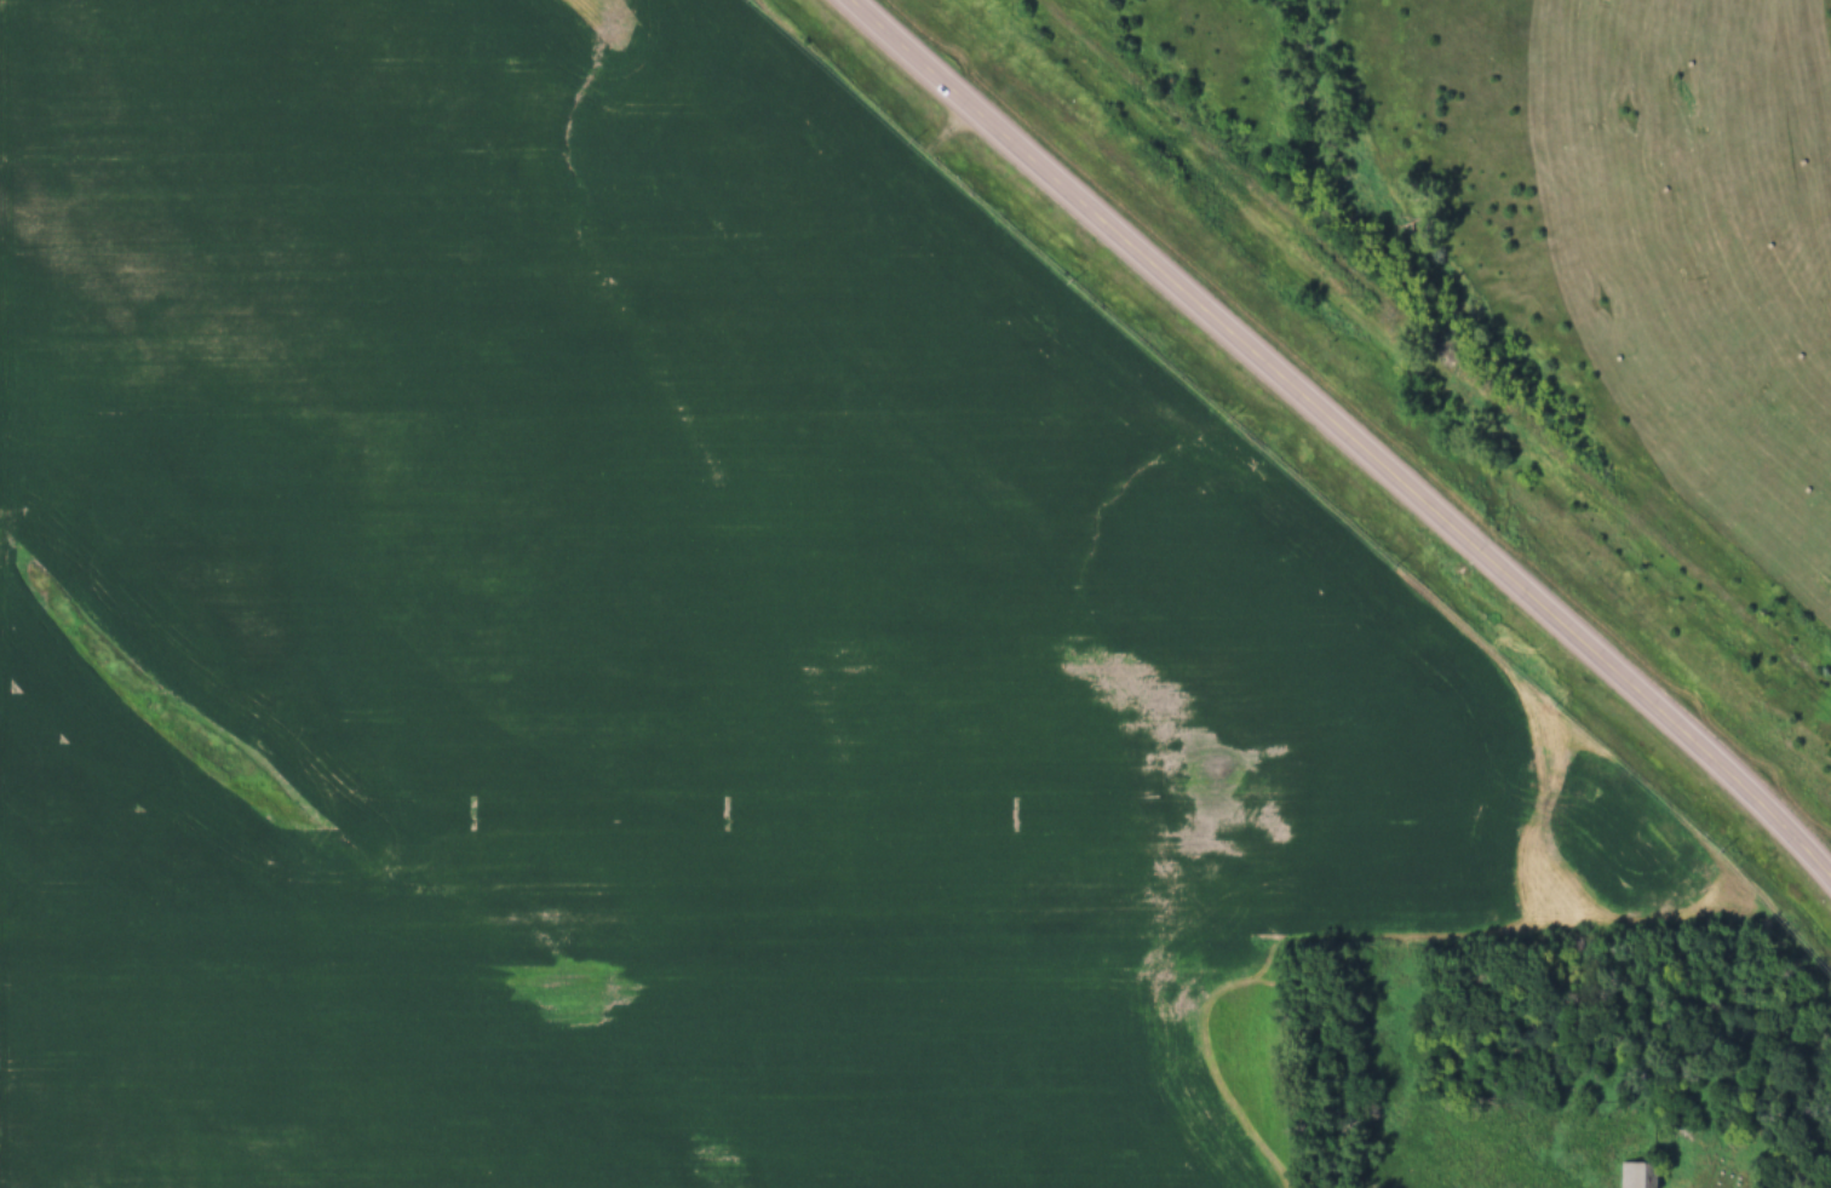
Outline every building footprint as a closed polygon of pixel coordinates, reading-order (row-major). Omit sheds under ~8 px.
[(1645,1161),(1619,1161),(1619,1187),(1645,1187),(1645,1161)]
